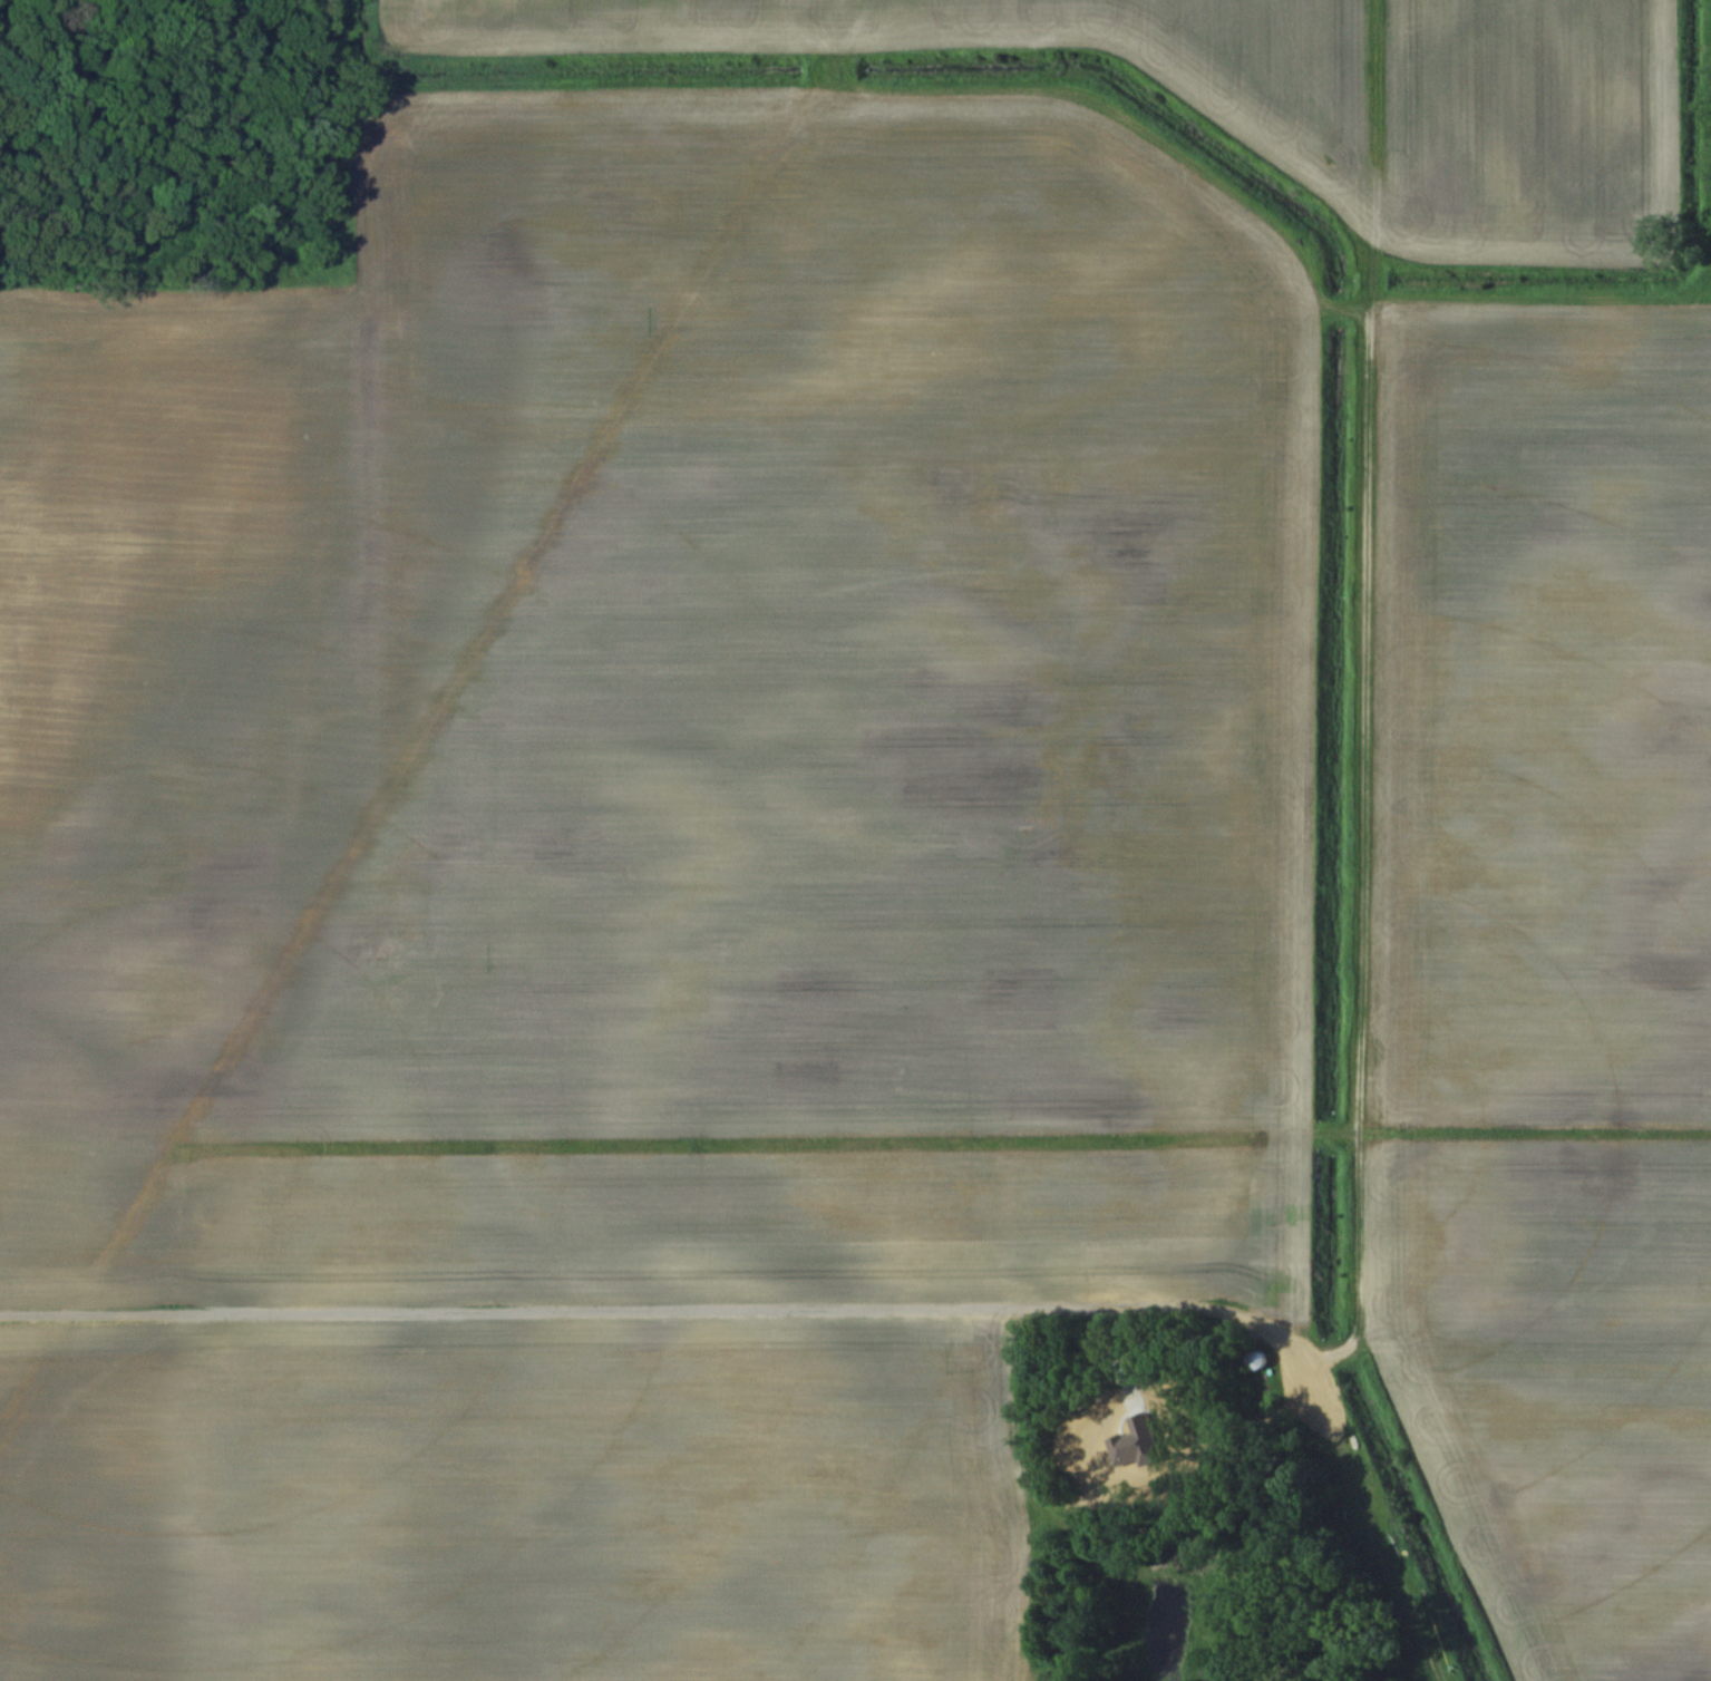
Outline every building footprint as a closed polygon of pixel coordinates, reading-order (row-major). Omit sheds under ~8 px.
[(1262,1348),(1248,1355),(1255,1370),(1269,1363),(1262,1348)]
